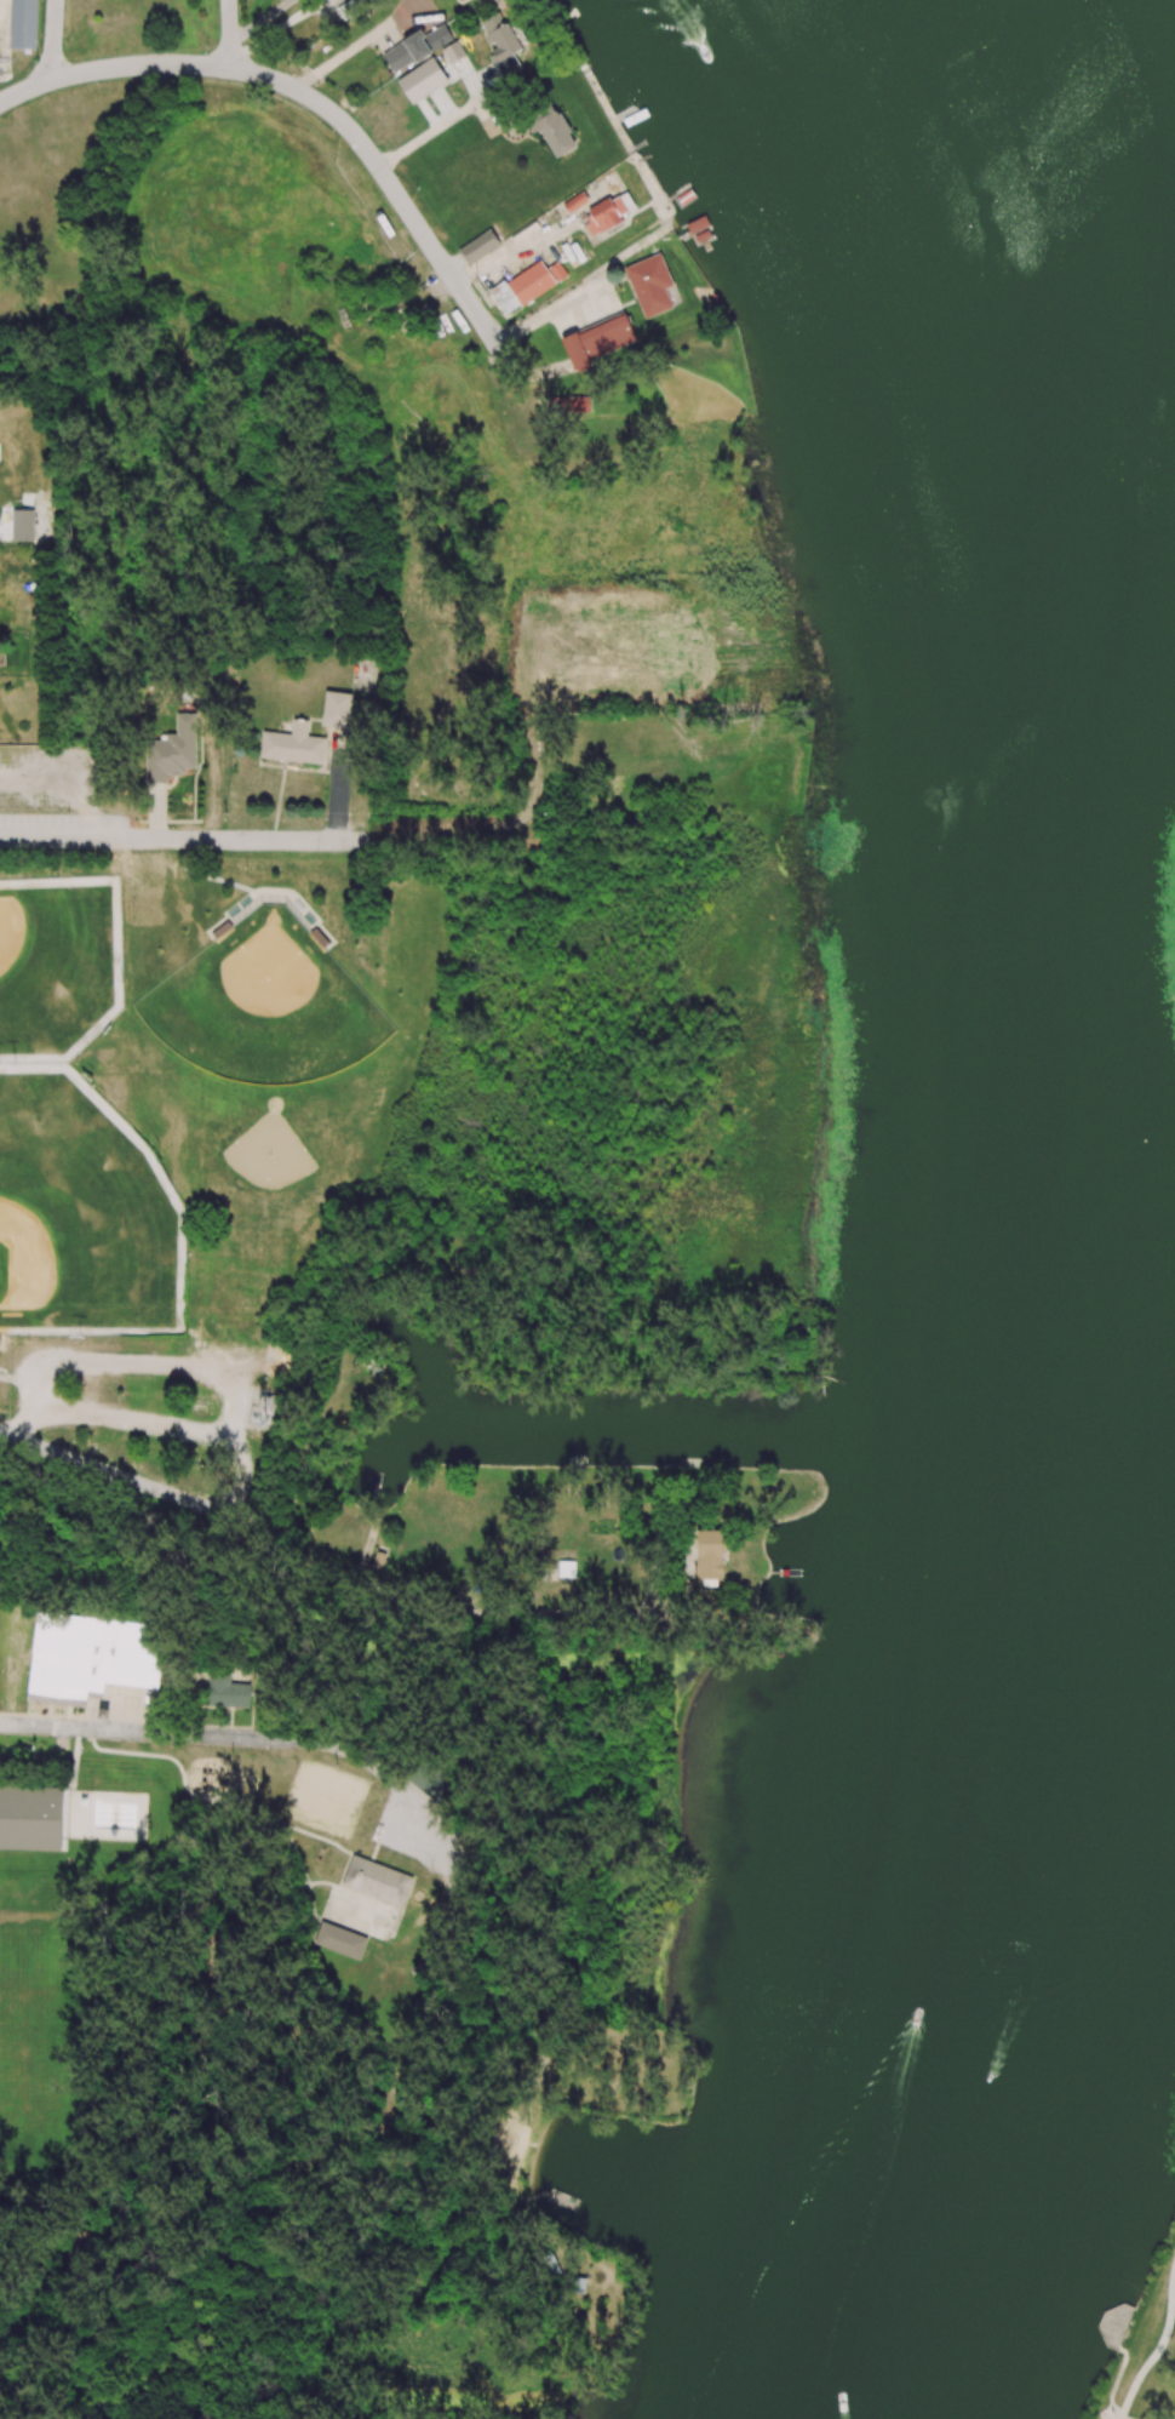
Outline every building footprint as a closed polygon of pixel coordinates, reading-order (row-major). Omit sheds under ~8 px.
[(9,49),(36,50),(38,0),(11,0),(9,49)] [(482,33),(508,23),(504,10),(477,20),(482,33)] [(499,75),(520,67),(513,50),(524,46),(515,21),(485,33),(491,47),(489,48),(499,75)] [(382,54),(395,75),(454,38),(445,23),(425,35),(421,29),(382,54)] [(451,64),(465,55),(457,41),(442,49),(451,64)] [(396,80),(412,104),(448,81),(432,57),(396,80)] [(526,124),(532,134),(540,130),(555,159),(577,147),(556,108),(526,124)] [(585,225),(592,238),(623,221),(620,215),(628,211),(618,193),(588,210),(593,221),(585,225)] [(459,250),(468,264),(500,243),(490,229),(459,250)] [(624,267),(644,319),(673,308),(666,289),(673,286),(661,253),(624,267)] [(504,316),(568,276),(559,261),(546,269),(540,260),(490,291),(504,316)] [(637,344),(626,314),(563,338),(574,367),(637,344)] [(590,411),(590,396),(544,397),(545,412),(590,411)] [(34,510),(12,510),(12,542),(34,543),(34,510)] [(350,728),(351,693),(324,692),(323,727),(350,728)] [(146,783),(167,783),(167,775),(186,775),(186,769),(197,769),(196,713),(176,713),(176,734),(167,734),(167,741),(146,741),(146,783)] [(260,760),(324,763),(326,737),(308,736),(309,720),(292,719),(291,733),(261,732),(260,760)] [(698,1530),(696,1578),(723,1579),(724,1531),(698,1530)] [(28,1702),(85,1708),(86,1690),(103,1692),(103,1684),(153,1688),(159,1625),(36,1614),(28,1702)] [(208,1706),(251,1707),(252,1684),(229,1684),(229,1675),(208,1675),(208,1706)] [(61,1852),(63,1787),(0,1785),(0,1850),(61,1852)] [(341,1887),(404,1907),(415,1874),(352,1854),(341,1887)] [(361,1960),(368,1936),(320,1922),(313,1946),(361,1960)]
